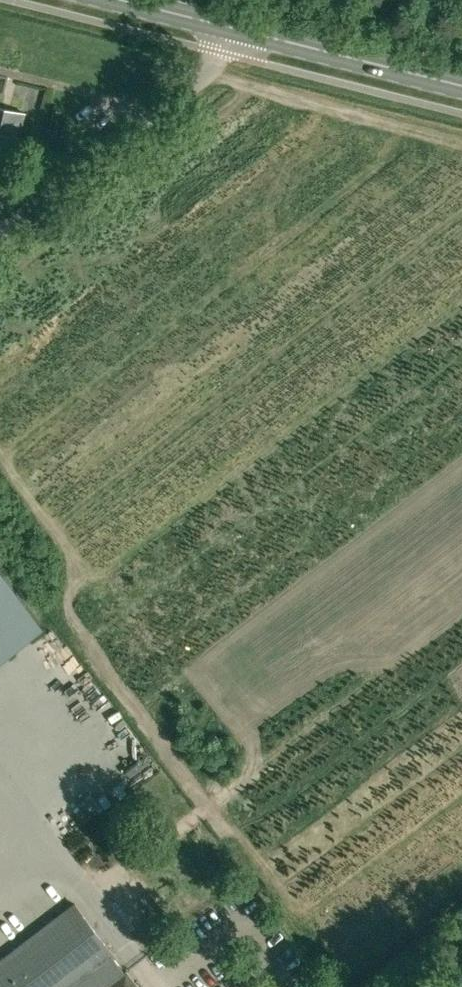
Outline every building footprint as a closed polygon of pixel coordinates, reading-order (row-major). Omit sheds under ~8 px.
[(15,160),(26,113),(0,106),(0,156),(15,160)] [(47,635),(0,573),(0,671),(47,635)] [(0,959),(0,986),(76,986),(114,957),(117,955),(75,901),(0,959)] [(128,972),(127,973),(114,957),(76,986),(139,986),(128,972)] [(298,979),(305,986),(307,986),(319,977),(311,968),(298,979)]
